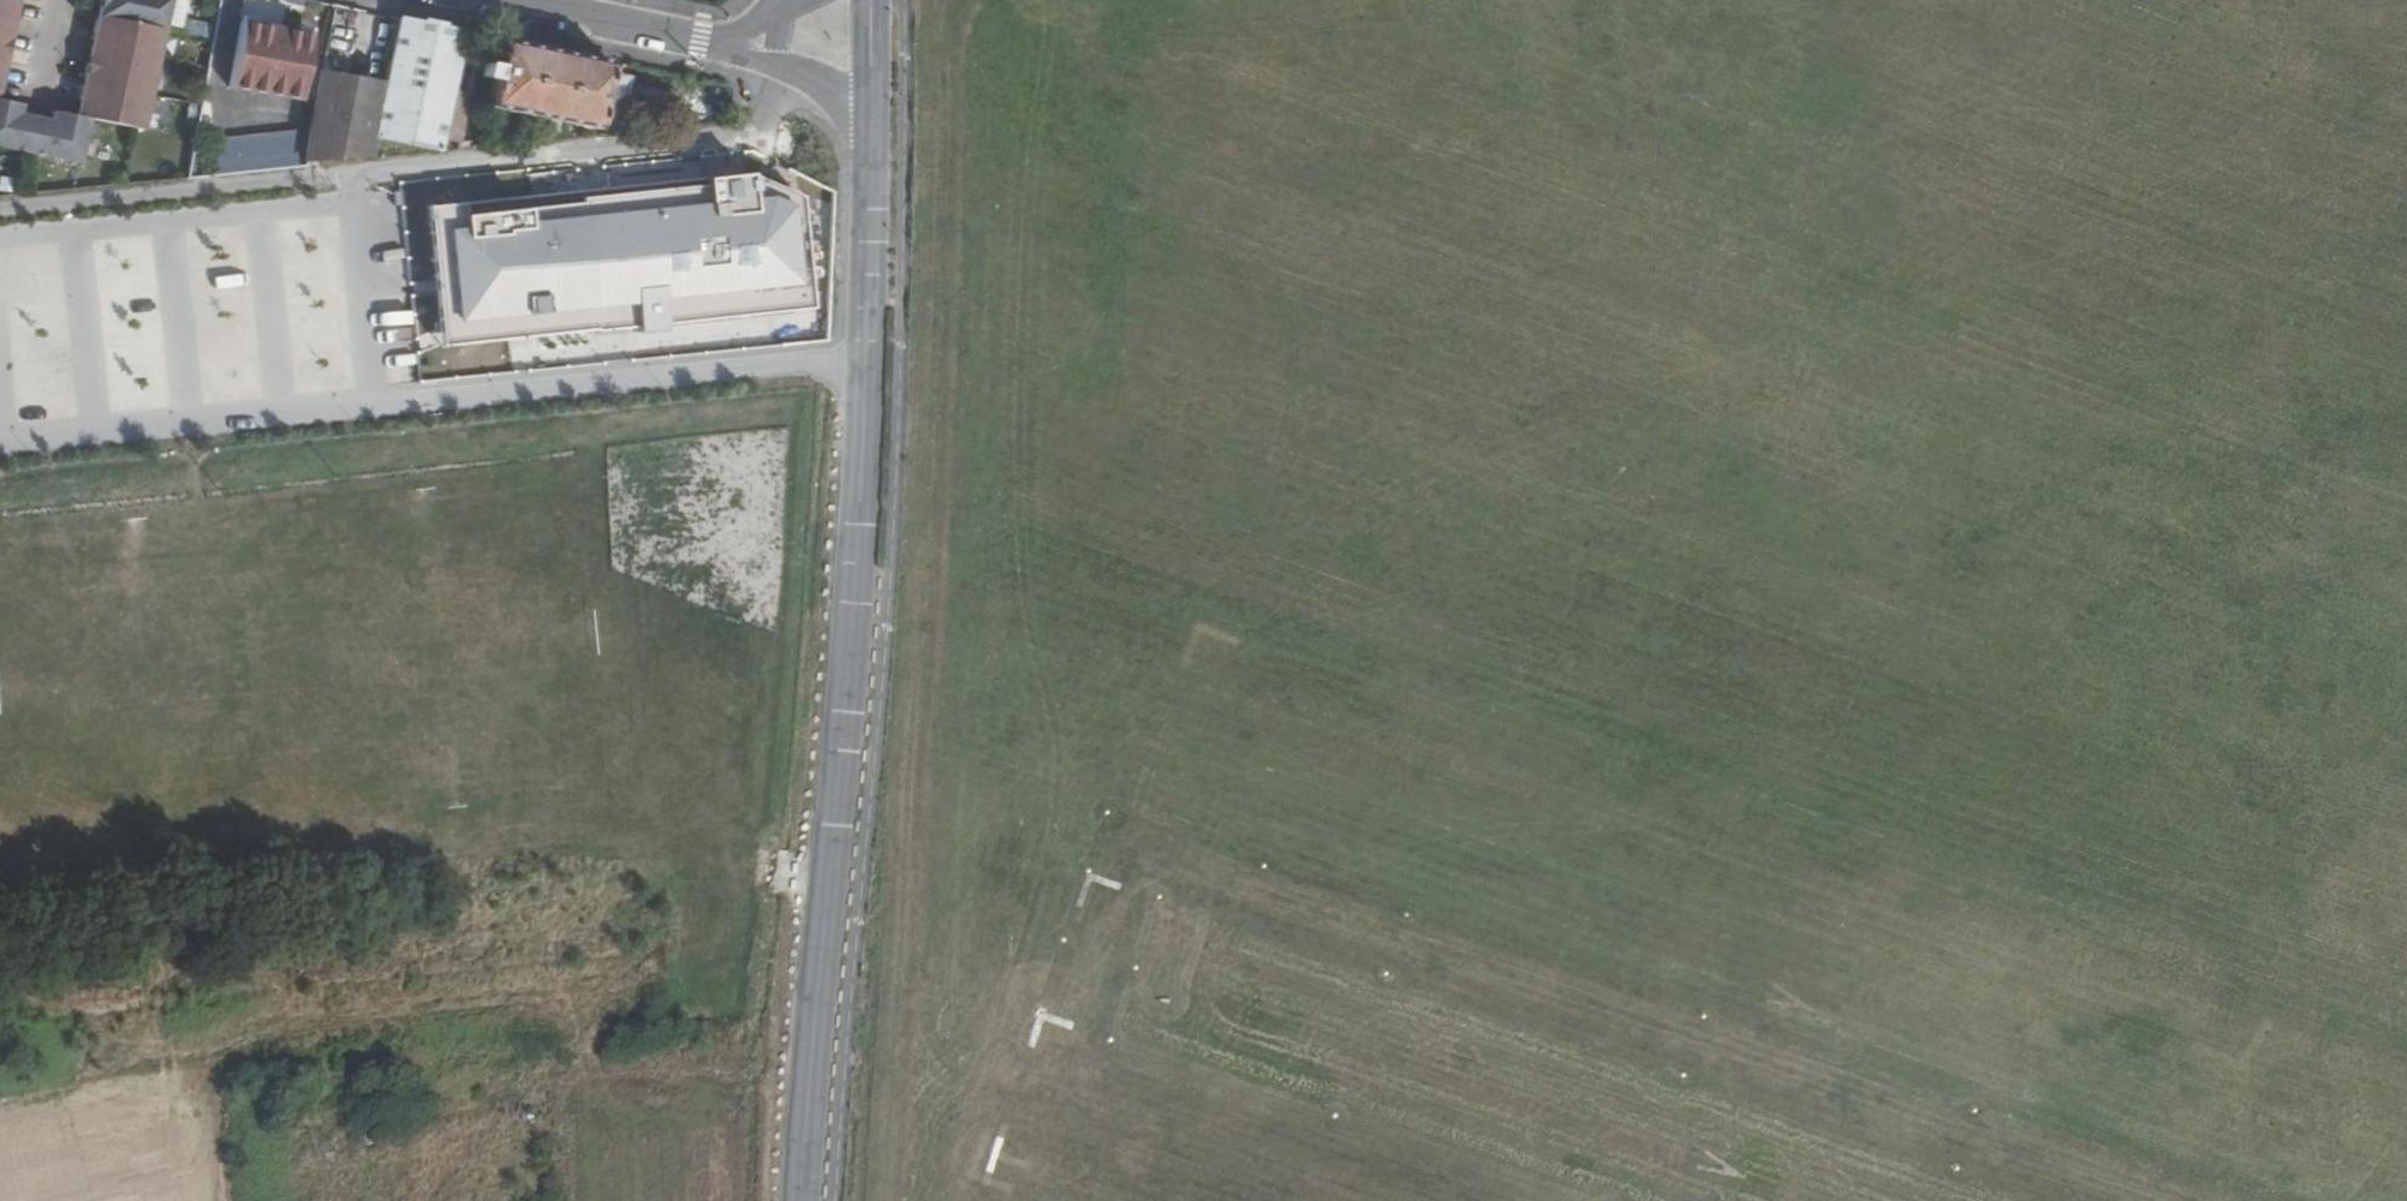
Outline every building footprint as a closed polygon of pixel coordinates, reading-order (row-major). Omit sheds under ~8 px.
[(107,1),(102,0),(101,0),(99,14),(128,19),(127,27),(97,21),(94,35),(98,37),(93,66),(88,65),(85,79),(114,85),(113,93),(83,87),(80,101),(84,102),(82,117),(77,116),(77,117),(53,112),(52,122),(18,115),(19,105),(0,101),(0,147),(79,163),(88,119),(143,131),(170,0),(107,0),(107,1)] [(5,63),(8,49),(3,48),(9,18),(14,18),(17,5),(0,2),(0,62),(5,63)] [(128,19),(99,14),(97,21),(127,27),(128,19)] [(8,49),(14,18),(9,18),(3,48),(8,49)] [(228,88),(298,101),(311,31),(241,18),(228,88)] [(375,137),(441,153),(444,140),(460,143),(471,94),(469,93),(454,89),(466,32),(400,19),(375,137)] [(98,37),(94,35),(88,65),(93,66),(98,37)] [(608,72),(611,62),(502,39),(501,52),(479,47),(474,71),(495,75),(488,106),(548,120),(546,132),(557,132),(560,122),(595,130),(598,120),(608,72)] [(382,83),(321,72),(317,90),(310,135),(305,159),(368,155),(382,83)] [(633,78),(608,72),(598,120),(621,125),(633,78)] [(114,85),(85,79),(83,87),(113,93),(114,85)] [(310,135),(317,90),(305,89),(296,131),(310,135)] [(299,167),(298,133),(217,137),(219,171),(299,167)] [(566,207),(446,222),(459,322),(512,315),(513,325),(561,319),(560,309),(568,308),(578,307),(575,283),(585,282),(583,262),(573,263),(571,249),(563,250),(562,239),(570,238),(567,218),(561,219),(560,209),(566,208),(566,207)] [(563,250),(571,249),(570,238),(562,239),(563,250)] [(568,308),(560,309),(561,319),(570,318),(568,308)]
